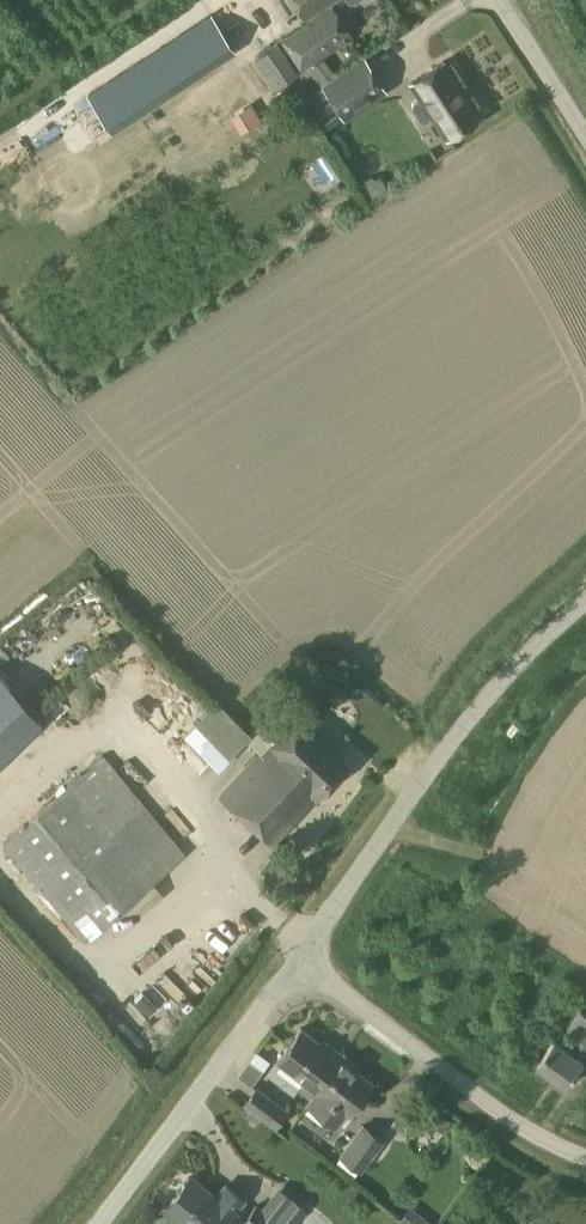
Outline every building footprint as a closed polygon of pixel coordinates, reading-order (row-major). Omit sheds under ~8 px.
[(306,19),(334,0),(294,0),(306,19)] [(353,36),(334,8),(334,6),(282,40),(301,70),(353,36)] [(185,84),(236,51),(211,13),(160,46),(185,84)] [(274,90),(298,73),(278,43),(253,59),(274,90)] [(142,57),(86,94),(111,133),(167,96),(142,57)] [(385,89),(365,58),(324,84),(344,116),(385,89)] [(480,115),(444,60),(411,82),(447,137),(480,115)] [(222,797),(272,842),(315,795),(316,796),(346,763),(295,717),(222,797)] [(3,843),(87,939),(186,854),(104,756),(3,843)] [(569,1086),(585,1061),(585,1058),(585,1015),(581,1012),(569,1028),(580,1035),(570,1050),(555,1040),(538,1064),(569,1086)] [(312,1098),(343,1059),(301,1028),(277,1061),(307,1083),(302,1091),(312,1098)] [(241,1074),(257,1084),(274,1057),(258,1047),(241,1074)] [(312,1098),(308,1105),(336,1125),(346,1112),(349,1114),(373,1081),(343,1059),(312,1098)] [(257,1090),(246,1104),(275,1125),(285,1111),(257,1090)] [(255,1114),(249,1122),(255,1126),(261,1118),(255,1114)] [(364,1127),(342,1156),(360,1168),(382,1139),(364,1127)] [(166,1207),(187,1223),(226,1223),(235,1214),(232,1212),(243,1199),(227,1186),(216,1199),(189,1178),(166,1207)] [(243,1223),(244,1223),(281,1223),(256,1205),(243,1223)] [(406,1223),(440,1223),(411,1205),(401,1221),(406,1223)]
